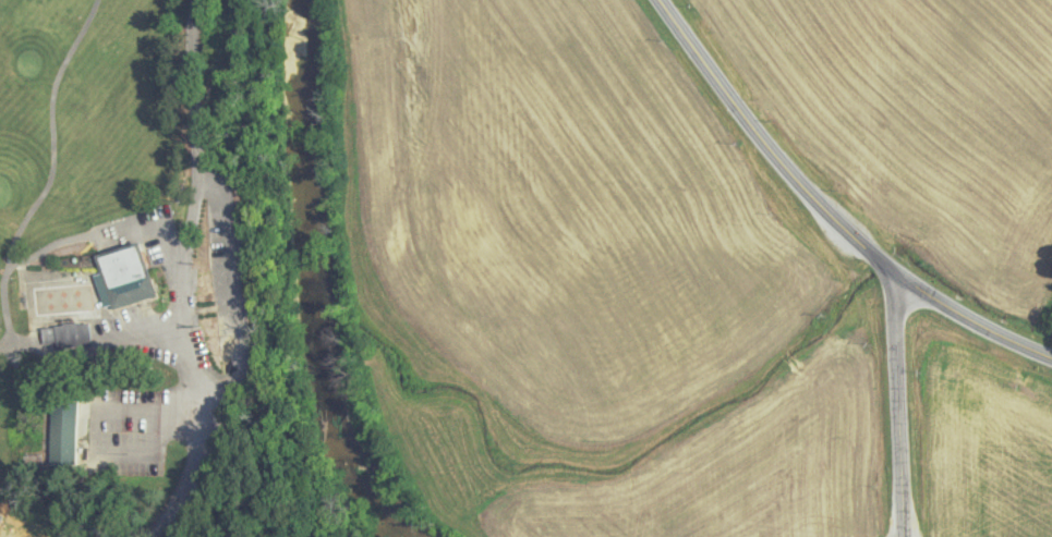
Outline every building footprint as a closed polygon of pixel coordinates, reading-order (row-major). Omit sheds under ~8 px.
[(137,241),(92,255),(98,274),(93,276),(103,310),(153,294),(137,241)] [(87,346),(87,325),(42,325),(42,346),(87,346)] [(75,400),(49,400),(49,465),(75,465),(75,400)]
